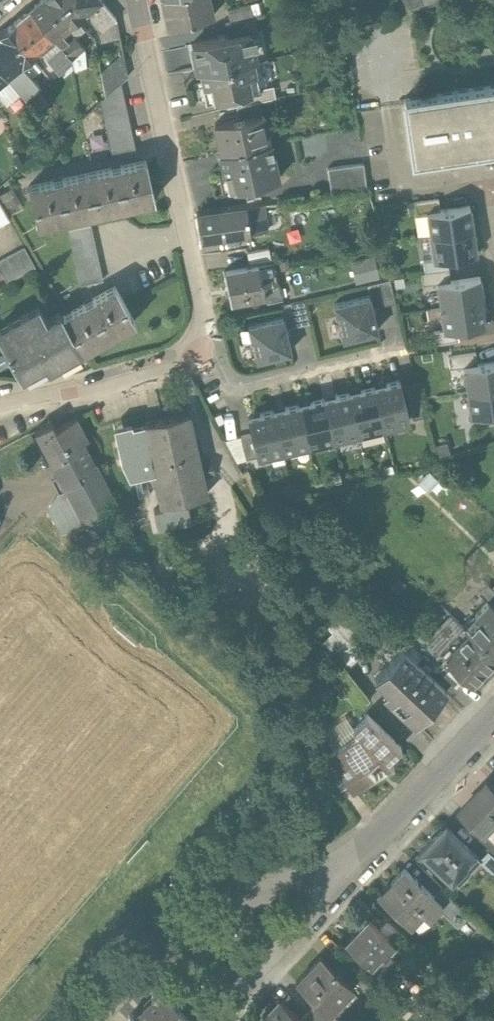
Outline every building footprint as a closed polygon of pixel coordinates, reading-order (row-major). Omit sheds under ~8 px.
[(61,0),(40,0),(30,9),(53,37),(76,18),(61,0)] [(76,18),(99,0),(61,0),(76,18)] [(168,26),(213,16),(209,0),(161,0),(168,26)] [(398,13),(421,4),(420,0),(395,0),(398,13)] [(116,19),(103,4),(89,15),(99,28),(102,30),(102,31),(116,19)] [(257,5),(228,10),(231,22),(247,19),(259,16),(257,5)] [(30,9),(6,28),(30,57),(53,37),(30,9)] [(116,19),(102,31),(102,30),(99,28),(96,30),(100,40),(119,37),(116,19)] [(231,22),(225,23),(228,36),(250,32),(247,19),(231,22)] [(0,33),(0,67),(7,76),(30,57),(6,28),(0,33)] [(228,36),(191,44),(197,71),(253,60),(255,59),(250,32),(228,36)] [(72,33),(59,44),(71,59),(85,48),(72,33)] [(71,59),(59,44),(45,55),(58,70),(71,59)] [(122,51),(100,70),(104,96),(121,82),(126,77),(122,51)] [(253,60),(199,71),(205,101),(234,95),(260,89),(259,88),(253,60)] [(25,98),(38,87),(25,71),(12,82),(25,98)] [(12,82),(0,92),(0,95),(11,109),(25,98),(12,82)] [(104,96),(100,100),(111,154),(135,150),(121,82),(104,96)] [(404,98),(412,156),(493,145),(493,85),(404,98)] [(260,89),(234,95),(236,106),(237,106),(259,101),(275,98),(273,86),(259,88),(260,89)] [(259,101),(237,106),(240,118),(262,113),(259,101)] [(240,118),(233,120),(233,119),(214,124),(221,152),(268,142),(262,113),(240,118)] [(268,142),(221,153),(221,152),(218,153),(223,175),(228,174),(232,189),(244,187),(245,192),(259,189),(258,184),(279,179),(270,141),(268,142)] [(145,161),(28,186),(37,225),(153,200),(145,161)] [(363,163),(327,168),(330,192),(366,187),(363,163)] [(6,217),(23,208),(12,188),(0,194),(0,205),(6,217)] [(438,198),(414,202),(416,213),(426,212),(439,210),(438,198)] [(9,222),(6,217),(0,205),(0,227),(9,222)] [(262,205),(246,208),(249,233),(266,231),(262,205)] [(439,210),(426,212),(429,236),(473,229),(469,206),(439,210)] [(246,208),(198,215),(202,241),(249,234),(249,233),(246,208)] [(91,224),(66,229),(78,284),(102,279),(91,224)] [(473,229),(429,236),(433,260),(447,258),(476,253),(473,229)] [(0,261),(0,271),(7,283),(35,268),(24,248),(0,261)] [(268,249),(247,253),(249,264),(270,260),(268,249)] [(374,255),(350,260),(354,283),(378,278),(374,255)] [(433,260),(423,261),(425,273),(448,270),(447,258),(433,260)] [(258,266),(224,272),(229,302),(263,296),(262,289),(277,286),(273,264),(258,267),(258,266)] [(425,273),(421,274),(422,285),(436,283),(450,281),(448,270),(425,273)] [(450,281),(436,283),(440,307),(483,301),(480,277),(450,281)] [(390,280),(366,285),(369,296),(372,309),(395,303),(390,280)] [(114,287),(62,316),(81,350),(82,351),(85,349),(133,323),(124,305),(114,287)] [(369,296),(334,305),(342,340),(377,331),(372,309),(369,296)] [(303,300),(280,306),(282,317),(285,329),(309,324),(303,300)] [(483,301),(440,307),(443,331),(457,329),(487,325),(483,301)] [(46,321),(39,307),(0,329),(0,340),(20,376),(44,362),(48,369),(81,350),(62,316),(60,313),(46,321)] [(282,317),(247,326),(256,360),(291,352),(285,329),(282,317)] [(443,331),(433,333),(435,344),(458,341),(457,329),(443,331)] [(475,353),(448,357),(449,369),(463,367),(477,365),(475,353)] [(463,367),(466,392),(493,388),(493,362),(477,365),(463,367)] [(400,381),(375,387),(375,389),(374,389),(384,428),(383,428),(384,430),(398,427),(397,425),(409,422),(400,381)] [(415,384),(404,386),(412,421),(424,419),(415,384)] [(375,387),(349,393),(350,395),(349,395),(358,434),(358,436),(372,433),(372,431),(383,428),(384,428),(374,389),(375,389),(375,387)] [(466,392),(470,417),(493,413),(493,388),(466,392)] [(349,393),(324,399),(324,401),(333,440),(333,442),(347,439),(347,437),(358,434),(349,395),(350,395),(349,393)] [(324,399),(299,405),(299,407),(308,446),(307,446),(308,448),(322,445),(321,443),(333,440),(324,401),(324,399)] [(299,405),(273,411),(274,413),(273,413),(283,452),(282,452),(283,454),(296,451),(296,449),(307,446),(308,446),(299,407),(299,405)] [(273,411),(247,417),(251,435),(257,458),(257,460),(271,457),(271,455),(282,452),(283,452),(273,413),(274,413),(273,411)] [(188,413),(132,426),(131,423),(113,427),(121,462),(128,477),(153,471),(162,507),(153,509),(157,527),(190,520),(186,500),(206,496),(202,476),(213,473),(210,462),(199,464),(188,413)] [(76,417),(55,428),(52,422),(34,431),(57,475),(54,476),(61,489),(64,487),(66,493),(54,499),(49,507),(62,533),(84,527),(84,528),(118,511),(82,442),(88,439),(76,417)] [(251,435),(240,438),(245,461),(257,458),(251,435)] [(488,601),(475,615),(478,618),(466,631),(468,632),(493,657),(493,606),(488,601)] [(468,632),(443,657),(443,658),(452,666),(451,667),(452,668),(457,673),(458,672),(470,684),(493,659),(493,657),(468,632)] [(443,657),(419,634),(410,643),(444,676),(452,668),(451,667),(452,666),(443,658),(443,657)] [(446,692),(402,650),(376,678),(388,690),(384,694),(416,724),(446,692)] [(401,748),(366,714),(352,729),(358,734),(391,766),(392,765),(388,761),(401,748)] [(391,766),(358,734),(326,755),(335,768),(328,773),(337,786),(344,782),(351,793),(374,777),(366,770),(376,760),(386,770),(391,766)] [(488,782),(461,810),(486,833),(493,841),(493,788),(488,782)] [(480,860),(445,826),(420,853),(450,882),(463,869),(468,874),(480,862),(481,861),(480,860)] [(486,833),(478,841),(489,851),(493,856),(493,841),(486,833)] [(480,860),(481,861),(480,862),(493,875),(493,856),(489,851),(480,860)] [(434,898),(405,870),(390,885),(389,884),(380,893),(382,894),(379,897),(409,925),(421,912),(428,919),(440,906),(441,905),(434,898)] [(461,908),(442,890),(434,898),(441,905),(440,906),(452,917),(461,908)] [(392,941),(368,919),(345,943),(369,965),(392,941)] [(353,987),(320,955),(295,982),(317,1003),(328,1013),(329,1012),(353,987)] [(161,989),(155,989),(152,992),(152,998),(153,999),(146,1006),(161,1020),(193,1020),(179,1007),(161,989)] [(187,998),(179,1007),(193,1020),(198,1020),(204,1015),(187,998)] [(280,1000),(260,1020),(302,1020),(300,1020),(280,1000)] [(317,1003),(309,1011),(319,1020),(331,1020),(335,1018),(329,1012),(328,1013),(317,1003)] [(146,1006),(139,1013),(138,1012),(132,1012),(129,1015),(129,1020),(161,1020),(146,1006)] [(309,1011),(300,1020),(302,1020),(319,1020),(309,1011)]
